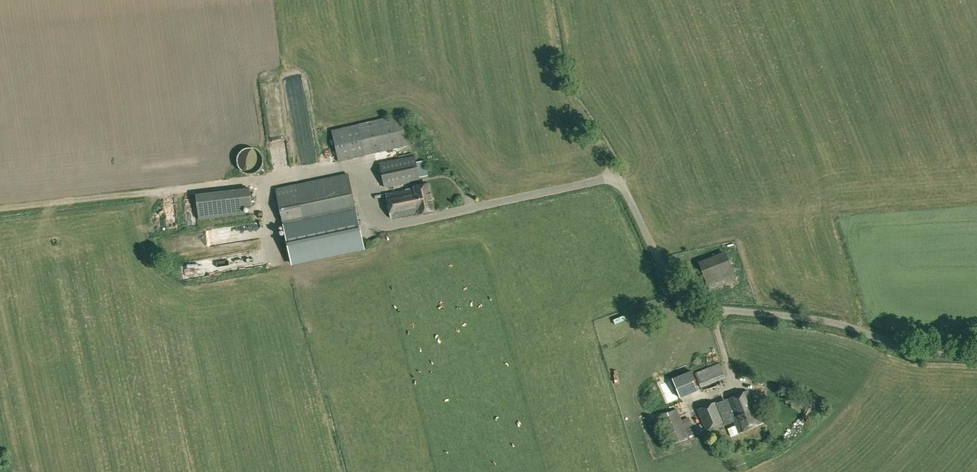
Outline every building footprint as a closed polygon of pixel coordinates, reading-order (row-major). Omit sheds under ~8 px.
[(332,130),(339,161),(407,145),(401,115),(332,130)] [(237,158),(237,160),(237,161),(237,162),(237,163),(237,164),(238,165),(238,166),(239,167),(239,168),(240,169),(241,170),(242,171),(243,171),(245,172),(246,173),(247,173),(248,173),(249,173),(250,173),(251,173),(252,173),(254,173),(255,172),(256,172),(257,171),(258,171),(258,170),(259,169),(260,168),(261,167),(261,166),(262,165),(262,164),(262,163),(263,162),(263,161),(263,160),(263,159),(262,158),(262,156),(262,155),(261,154),(261,153),(260,152),(259,152),(259,151),(258,150),(257,149),(256,149),(255,148),(254,148),(253,148),(250,147),(249,147),(247,148),(246,148),(245,148),(244,149),(243,149),(241,151),(240,152),(239,153),(238,154),(238,155),(237,156),(237,157),(237,158)] [(379,163),(385,188),(413,182),(413,181),(419,179),(414,154),(404,156),(404,158),(379,163)] [(424,160),(416,162),(418,171),(426,169),(424,160)] [(291,263),(364,248),(348,174),(276,189),(291,263)] [(386,194),(391,218),(419,212),(419,214),(434,210),(428,184),(414,187),(414,188),(386,194)] [(195,195),(198,219),(244,214),(243,206),(252,205),(250,189),(195,195)] [(197,224),(194,198),(187,199),(190,224),(197,224)] [(185,277),(265,267),(262,249),(209,256),(210,267),(205,267),(204,258),(183,261),(185,277)] [(699,265),(709,289),(736,278),(726,254),(699,265)] [(695,373),(701,387),(715,381),(725,377),(719,363),(709,367),(695,373)] [(733,419),(738,433),(763,423),(757,408),(755,409),(748,391),(727,399),(731,408),(734,417),(732,418),(733,419)] [(700,402),(698,395),(691,397),(693,403),(700,402)] [(696,409),(705,430),(725,422),(716,401),(696,409)] [(658,417),(670,445),(689,437),(689,436),(686,429),(684,425),(682,420),(678,409),(658,417)] [(682,420),(684,425),(691,423),(689,417),(682,420)] [(693,426),(686,429),(689,436),(696,434),(693,426)]
